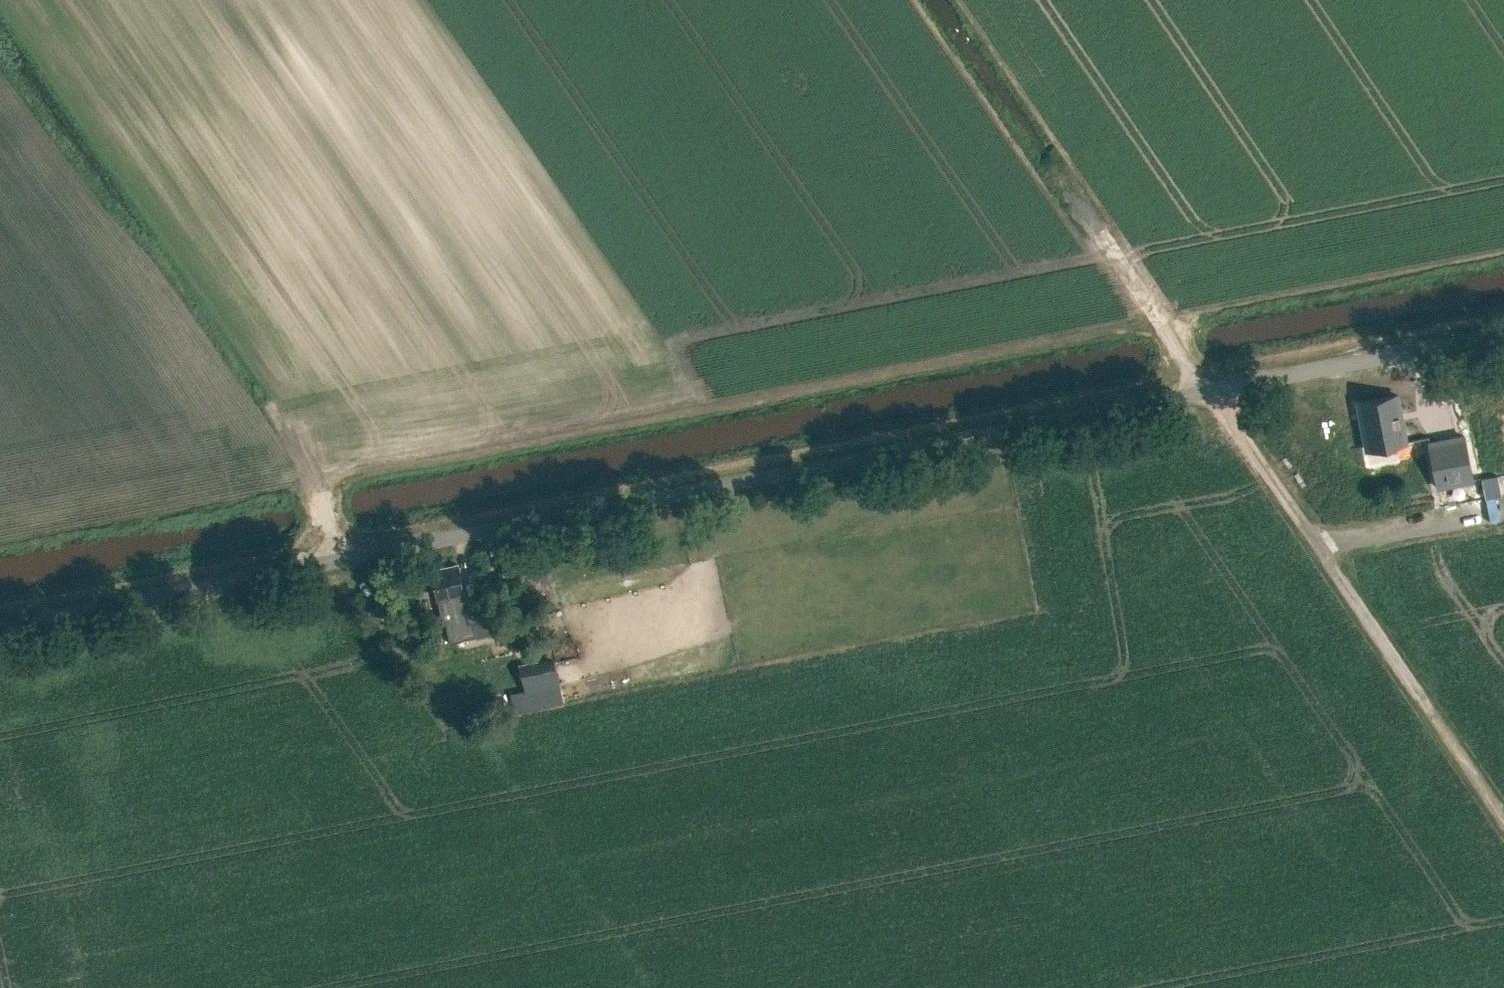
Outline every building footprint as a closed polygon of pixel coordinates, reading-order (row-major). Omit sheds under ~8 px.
[(1406,442),(1397,395),(1358,402),(1367,449),(1406,442)] [(1465,436),(1429,443),(1438,487),(1473,480),(1465,436)] [(1496,475),(1482,478),(1486,497),(1501,494),(1496,475)] [(442,610),(440,610),(443,623),(447,622),(450,641),(475,635),(473,622),(485,620),(481,601),(466,604),(458,565),(434,569),(442,610)] [(522,669),(527,692),(560,685),(556,663),(522,669)]
